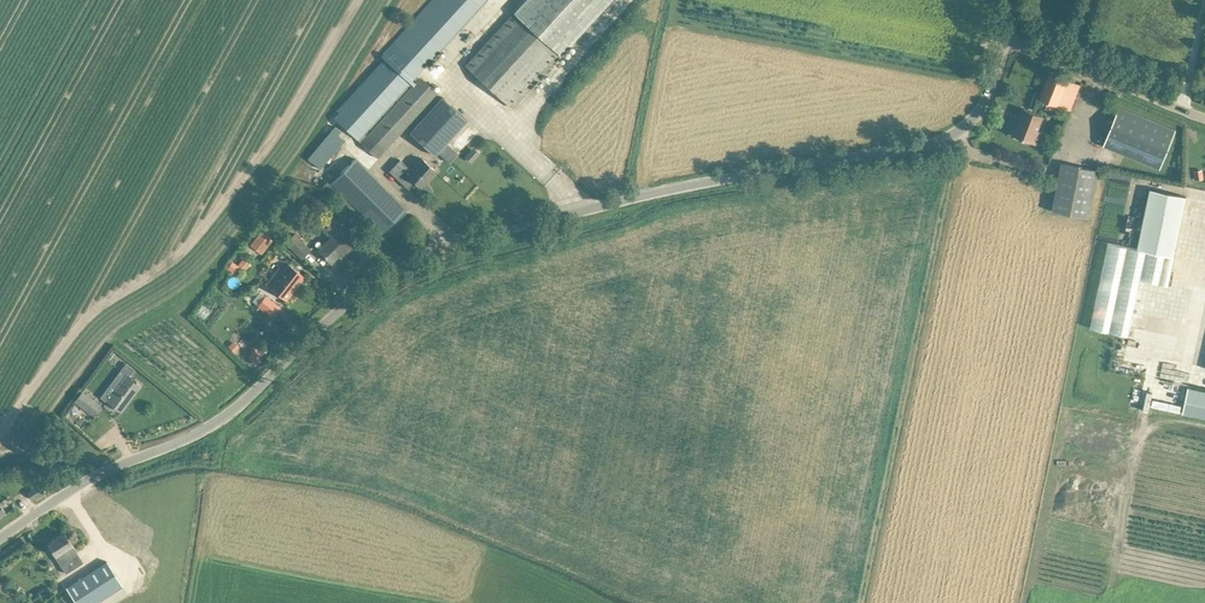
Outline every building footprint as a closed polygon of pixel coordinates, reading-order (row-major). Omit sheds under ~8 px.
[(394,41),(400,46),(334,118),(378,158),(420,111),(438,92),(418,74),(486,0),(431,0),(394,41)] [(511,107),(609,0),(527,0),(466,67),(511,107)] [(1080,85),(1049,73),(1039,99),(1070,111),(1080,85)] [(435,155),(467,120),(442,97),(441,99),(410,133),(435,155)] [(1119,107),(1103,146),(1160,169),(1176,130),(1119,107)] [(1043,116),(1024,109),(1014,136),(1036,144),(1041,132),(1038,131),(1043,116)] [(308,159),(321,169),(343,143),(337,137),(341,132),(335,126),(308,159)] [(355,158),(331,182),(382,233),(406,209),(404,207),(395,199),(355,158)] [(422,158),(411,170),(400,160),(389,172),(409,189),(415,182),(421,188),(436,171),(422,158)] [(1089,218),(1098,171),(1062,163),(1052,211),(1089,218)] [(1150,189),(1137,249),(1174,256),(1186,196),(1150,189)] [(1123,214),(1121,230),(1136,232),(1138,216),(1123,214)] [(356,243),(347,234),(341,228),(339,229),(332,222),(323,231),(330,238),(318,250),(331,263),(339,255),(338,255),(341,252),(344,255),(356,243)] [(260,230),(250,243),(262,252),(272,239),(269,237),(271,234),(263,227),(261,230),(260,230)] [(310,250),(295,234),(286,243),(301,258),(310,250)] [(1188,248),(1184,270),(1204,274),(1204,250),(1188,248)] [(241,259),(237,264),(242,268),(245,269),(248,264),(241,259)] [(232,261),(227,268),(237,275),(242,268),(237,264),(232,261)] [(305,277),(295,269),(289,264),(283,271),(280,268),(266,285),(286,300),(305,277)] [(271,300),(265,295),(257,305),(273,317),(280,307),(271,300)] [(121,411),(141,385),(127,374),(107,401),(121,411)] [(102,404),(109,396),(94,382),(86,390),(102,404)] [(1182,414),(1204,419),(1204,393),(1188,389),(1182,414)] [(100,405),(91,398),(82,392),(75,401),(93,415),(100,405)] [(27,493),(32,500),(42,493),(37,486),(27,493)] [(83,562),(71,543),(64,533),(48,544),(55,555),(54,556),(66,573),(83,562)] [(66,588),(76,602),(96,602),(123,586),(107,561),(66,588)]
